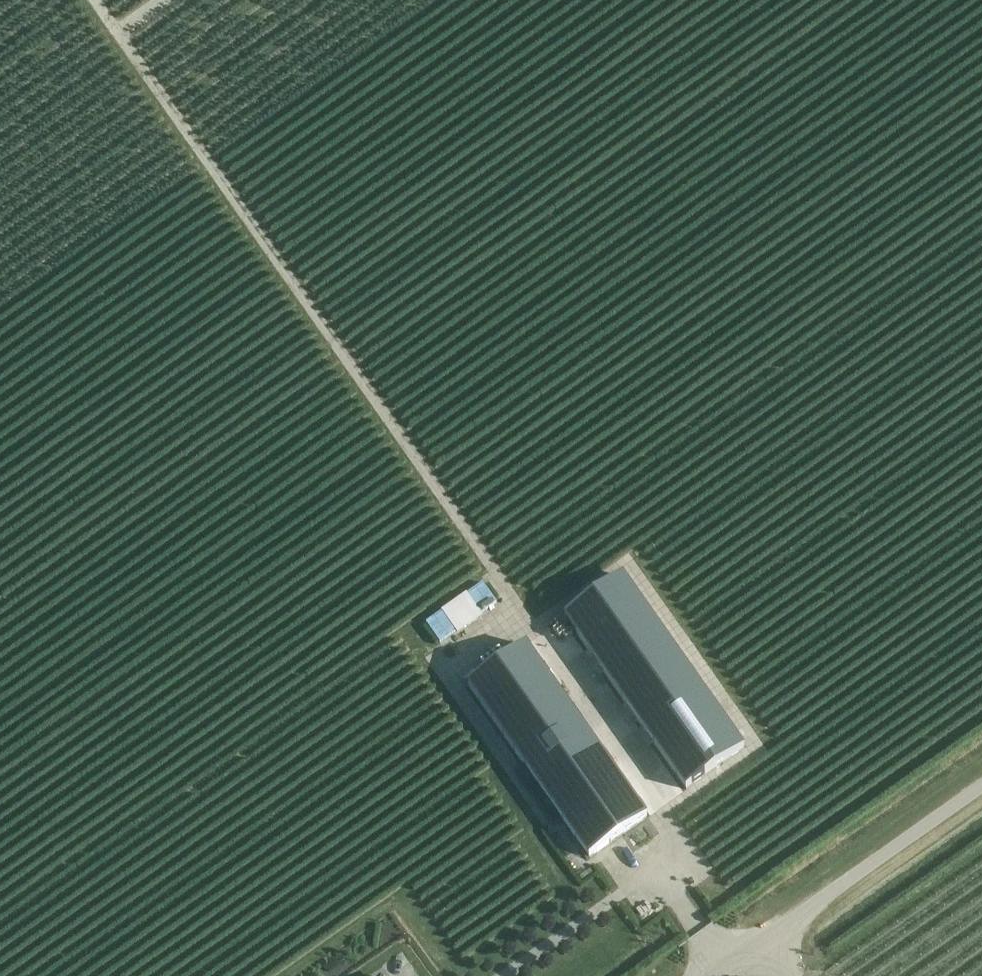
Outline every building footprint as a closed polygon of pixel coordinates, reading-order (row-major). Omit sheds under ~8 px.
[(744,750),(623,578),(565,618),(686,790),(744,750)] [(468,686),(473,692),(590,858),(647,818),(526,646),(500,664),(468,686)] [(647,900),(634,904),(639,917),(651,913),(647,900)]
